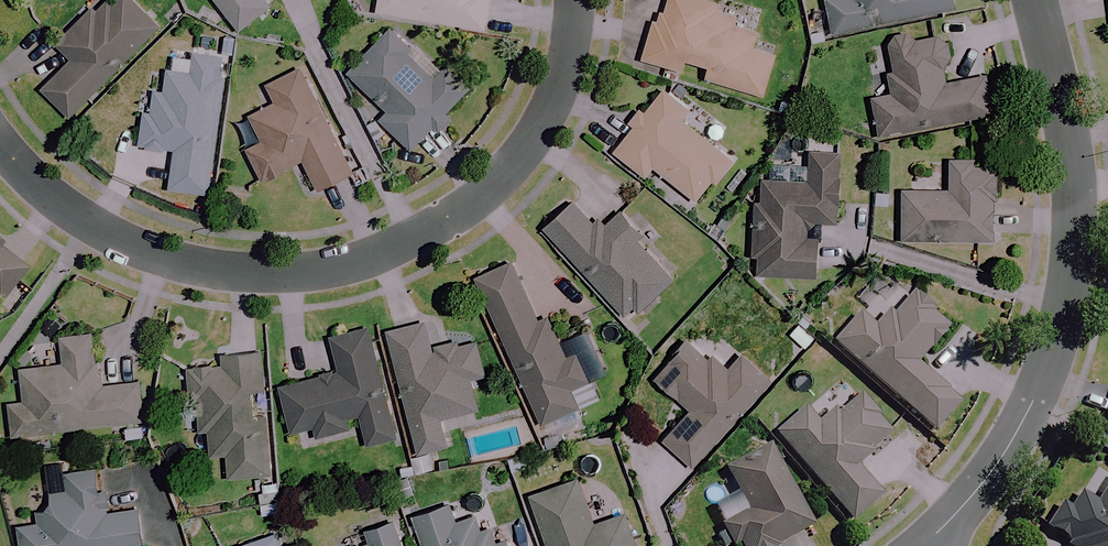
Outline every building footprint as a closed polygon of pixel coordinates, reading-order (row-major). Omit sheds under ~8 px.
[(110,7),(103,0),(91,0),(64,28),(70,35),(61,45),(76,60),(46,90),(74,117),(163,26),(136,0),(117,0),(110,7)] [(242,30),(273,5),(269,0),(219,0),(242,30)] [(380,12),(488,26),(492,0),(382,0),(380,12)] [(658,23),(653,22),(642,63),(685,75),(688,62),(710,68),(707,81),(768,97),(779,56),(757,50),(762,31),(741,25),(744,17),(722,11),(725,1),(723,0),(669,0),(666,11),(661,10),(658,23)] [(835,32),(956,8),(955,0),(829,0),(835,32)] [(445,72),(396,26),(351,73),(390,110),(382,118),(414,149),(436,125),(442,130),(480,89),(453,64),(445,72)] [(891,39),(892,46),(896,73),(889,74),(892,94),(875,97),(881,135),(995,115),(989,76),(949,83),(946,66),(954,64),(949,36),(928,39),(927,32),(891,39)] [(230,58),(197,53),(194,73),(172,70),(169,93),(153,91),(146,146),(177,150),(172,189),(212,194),(230,58)] [(357,173),(307,69),(270,86),(278,103),(252,115),(265,141),(250,149),(264,180),(306,160),(320,190),(357,173)] [(692,109),(664,88),(616,152),(647,176),(654,166),(701,202),(734,159),(683,120),(692,109)] [(766,284),(766,274),(821,277),(824,225),(843,226),(847,153),(812,151),(811,182),(765,180),(763,202),(758,202),(755,258),(760,259),(759,273),(754,273),(753,283),(766,284)] [(998,164),(952,162),(951,192),(907,190),(905,239),(995,242),(998,164)] [(599,229),(575,203),(547,228),(631,320),(676,279),(641,240),(647,235),(622,208),(599,229)] [(0,249),(0,300),(25,270),(0,249)] [(544,425),(604,398),(596,380),(604,377),(583,331),(563,339),(553,316),(540,321),(515,263),(479,279),(544,425)] [(957,329),(917,294),(898,315),(894,311),(878,330),(861,315),(835,345),(940,436),(965,408),(921,370),(957,329)] [(455,467),(450,445),(443,419),(481,410),(474,380),(490,376),(480,338),(437,349),(430,322),(391,332),(421,453),(411,455),(414,465),(402,468),(405,479),(455,467)] [(399,439),(372,329),(333,339),(341,371),(283,385),(295,433),(317,428),(319,438),(353,430),(350,419),(362,416),(369,446),(399,439)] [(16,436),(126,422),(128,442),(148,439),(146,420),(148,419),(144,381),(104,385),(98,332),(63,337),(66,364),(24,369),(28,402),(12,404),(16,436)] [(716,356),(711,361),(689,342),(658,378),(694,409),(666,441),(694,466),(771,377),(746,355),(732,370),(716,356)] [(266,391),(262,352),(224,356),(225,366),(194,369),(200,430),(211,429),(214,456),(230,455),(232,478),(275,474),(270,433),(260,434),(255,392),(266,391)] [(895,439),(861,399),(842,416),(838,411),(819,426),(806,411),(778,436),(854,524),(884,499),(859,470),(895,439)] [(773,447),(727,472),(749,512),(722,527),(732,545),(734,545),(740,543),(742,545),(781,545),(816,527),(773,447)] [(110,467),(68,472),(70,491),(50,493),(49,482),(22,485),(24,497),(17,498),(22,545),(166,545),(162,507),(115,512),(110,467)] [(581,478),(534,494),(551,545),(639,545),(628,514),(597,524),(581,478)] [(1099,505),(1083,495),(1072,513),(1061,506),(1048,527),(1070,541),(1067,545),(1107,545),(1107,491),(1099,505)] [(483,531),(478,516),(459,523),(453,504),(417,516),(427,545),(511,545),(509,539),(501,542),(496,527),(483,531)] [(397,521),(369,531),(373,541),(360,545),(406,545),(397,521)] [(282,534),(245,545),(286,545),(282,534)]
